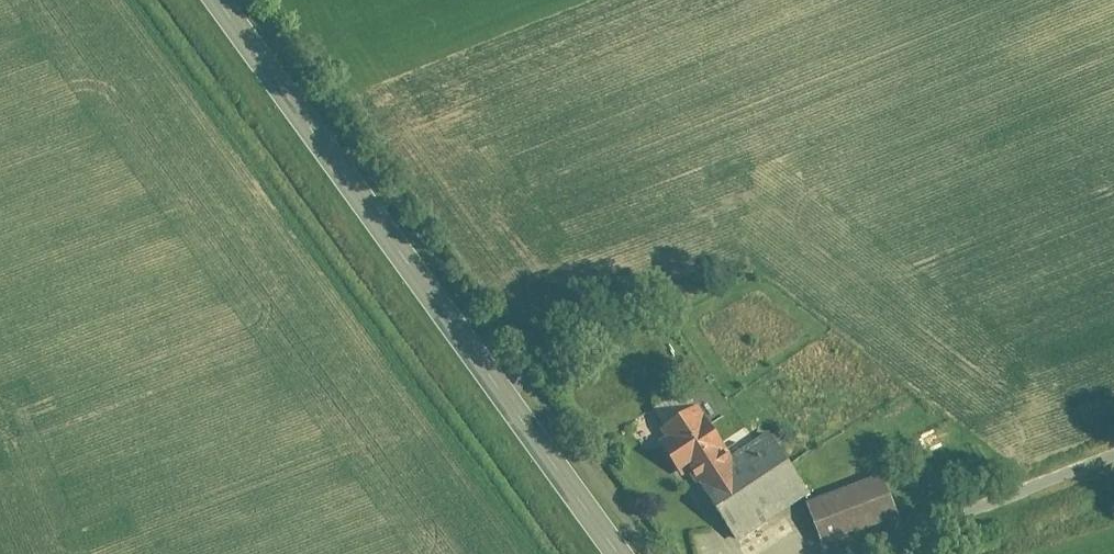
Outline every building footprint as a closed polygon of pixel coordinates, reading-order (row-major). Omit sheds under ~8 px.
[(710,410),(666,437),(737,549),(812,502),(771,437),(739,457),(710,410)] [(819,507),(831,547),(904,525),(892,485),(819,507)]
